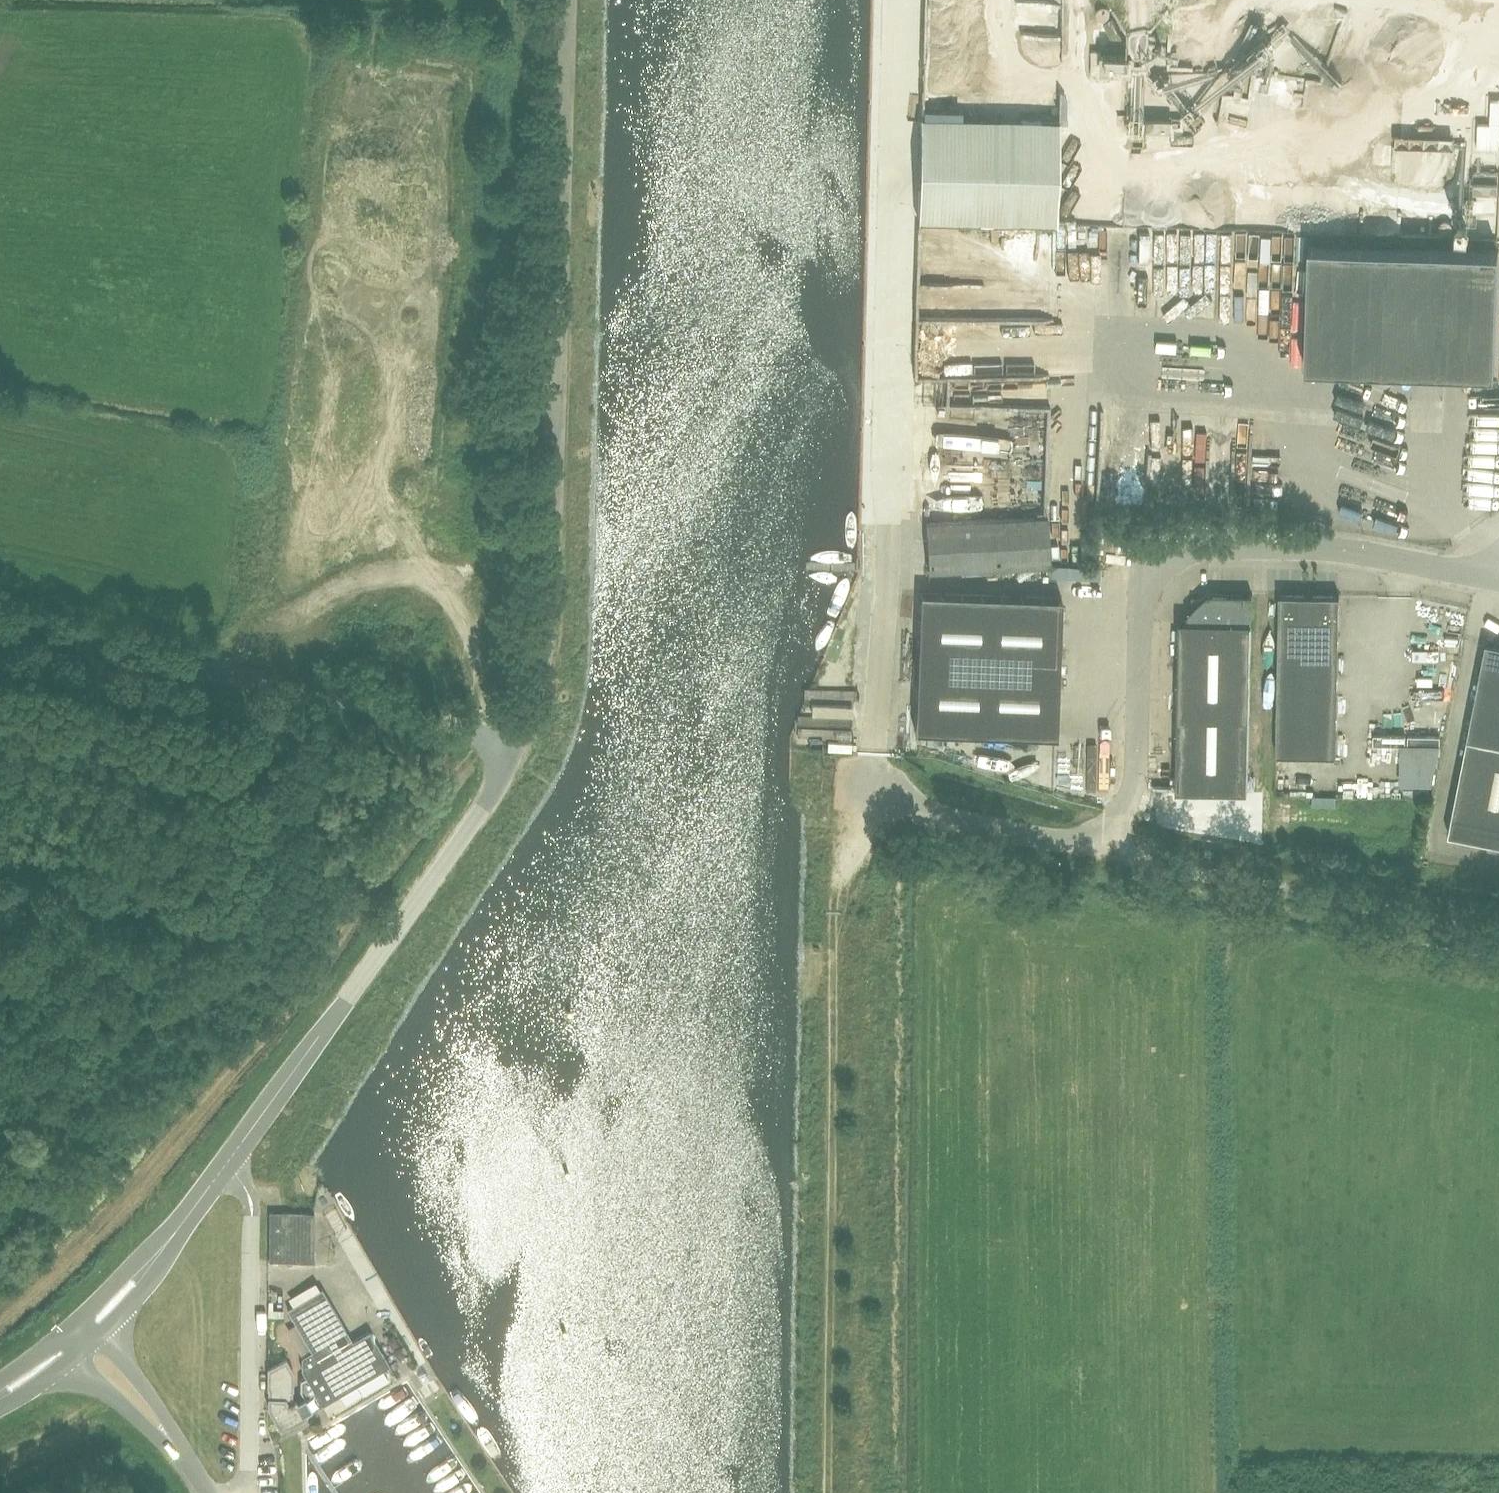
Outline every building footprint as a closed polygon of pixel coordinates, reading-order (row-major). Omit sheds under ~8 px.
[(1134,65),(1135,46),(1108,45),(1107,64),(1134,65)] [(1175,73),(1201,71),(1200,49),(1160,52),(1160,62),(1174,61),(1175,73)] [(1060,121),(960,118),(922,117),(922,122),(921,122),(919,222),(1056,226),(1060,121)] [(1488,169),(1498,170),(1498,143),(1489,143),(1488,169)] [(1498,194),(1498,178),(1483,178),(1482,193),(1498,194)] [(1073,249),(1073,228),(1062,228),(1062,249),(1073,249)] [(1495,374),(1498,252),(1310,246),(1306,368),(1495,374)] [(1047,516),(987,520),(925,523),(927,574),(1051,567),(1047,516)] [(1057,737),(1062,599),(921,593),(916,732),(1057,737)] [(1176,791),(1184,791),(1248,792),(1252,594),(1208,593),(1188,613),(1188,621),(1180,621),(1176,791)] [(1280,595),(1277,755),(1337,756),(1340,596),(1280,595)] [(1486,643),(1448,834),(1498,844),(1498,645),(1486,643)] [(314,1261),(314,1220),(314,1212),(270,1212),(270,1259),(270,1261),(314,1261)] [(323,1405),(390,1365),(370,1332),(353,1341),(322,1289),(286,1310),(311,1352),(302,1358),(302,1371),(323,1405)] [(268,1370),(268,1390),(271,1390),(271,1408),(282,1426),(302,1415),(291,1396),(291,1373),(284,1360),(268,1370)]
